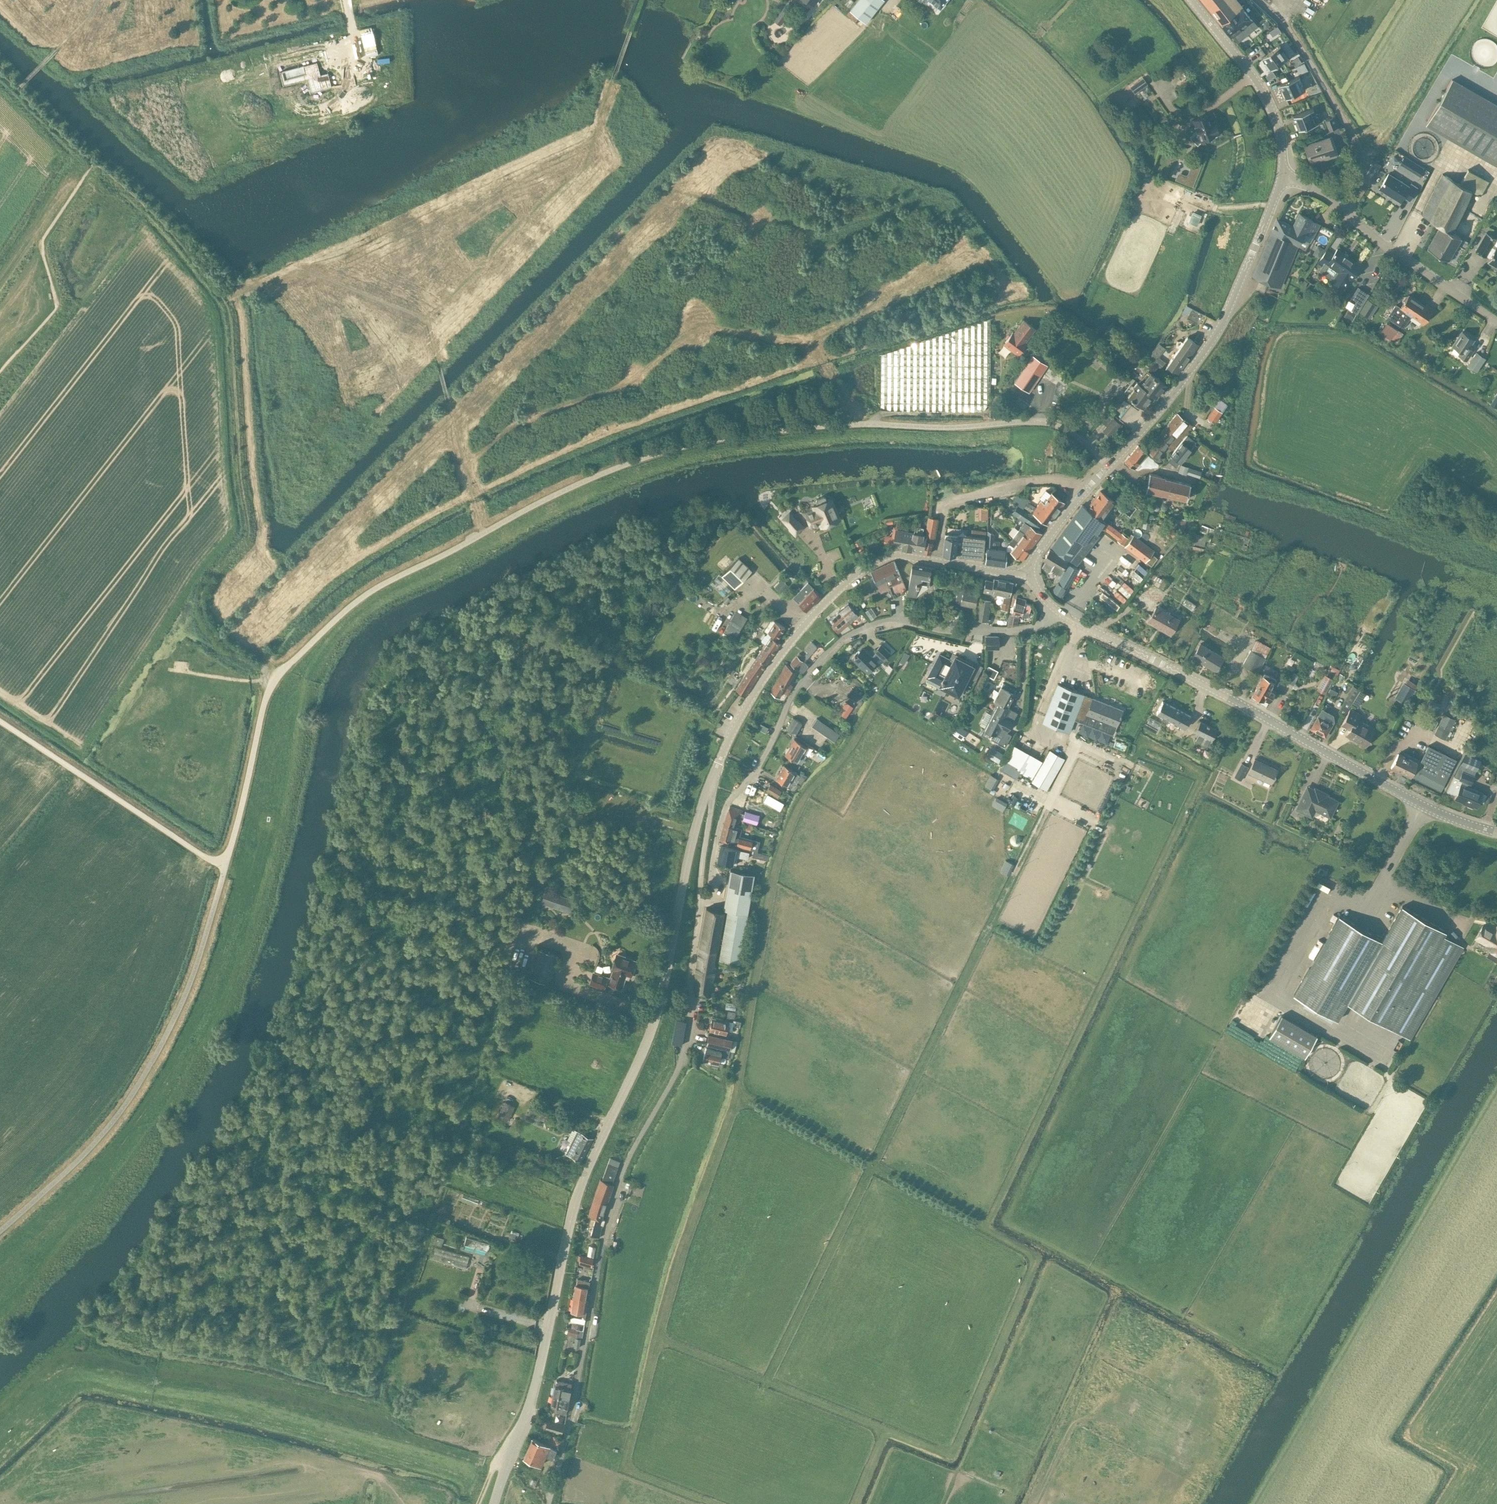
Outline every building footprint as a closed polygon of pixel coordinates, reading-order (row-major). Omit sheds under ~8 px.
[(850,10),(866,22),(883,0),(857,0),(850,10)] [(1221,24),(1231,36),(1233,35),(1233,36),(1238,41),(1248,32),(1256,26),(1257,25),(1242,7),(1237,0),(1202,0),(1221,24)] [(849,10),(846,14),(856,21),(858,18),(849,10)] [(925,14),(922,18),(927,22),(930,18),(925,14)] [(1277,48),(1262,57),(1270,69),(1284,59),(1288,57),(1283,50),(1280,52),(1277,48)] [(1298,57),(1291,61),(1295,66),(1301,62),(1298,57)] [(367,60),(359,62),(362,75),(362,76),(372,74),(368,59),(367,59),(367,60)] [(318,63),(280,73),(284,87),(307,80),(310,94),(317,92),(323,115),(324,114),(323,112),(338,108),(335,98),(345,95),(341,82),(356,78),(352,64),(327,71),(327,74),(321,75),(318,63)] [(1305,64),(1297,68),(1303,79),(1311,74),(1305,64)] [(1299,76),(1279,84),(1285,98),(1305,89),(1299,76)] [(1141,81),(1131,88),(1134,93),(1147,84),(1143,77),(1139,79),(1141,81)] [(1452,79),(1427,122),(1496,163),(1496,105),(1452,79)] [(1146,86),(1143,88),(1136,93),(1140,98),(1143,96),(1145,98),(1149,95),(1147,93),(1150,91),(1146,86)] [(1309,110),(1293,116),(1298,130),(1317,123),(1314,114),(1312,115),(1309,110)] [(1213,125),(1209,114),(1192,119),(1196,130),(1190,137),(1197,144),(1200,141),(1209,138),(1208,136),(1218,132),(1215,124),(1213,125)] [(1335,116),(1325,119),(1329,130),(1339,126),(1335,116)] [(1331,135),(1304,145),(1310,162),(1337,152),(1331,135)] [(1405,156),(1400,164),(1420,177),(1425,169),(1405,156)] [(1193,160),(1188,173),(1196,176),(1202,163),(1193,160)] [(1442,173),(1421,215),(1439,226),(1427,247),(1448,259),(1461,238),(1451,232),(1471,190),(1473,191),(1482,177),(1467,169),(1459,183),(1442,173)] [(1388,173),(1379,189),(1400,202),(1403,197),(1409,200),(1417,187),(1411,183),(1409,186),(1388,173)] [(1262,250),(1253,274),(1265,279),(1267,280),(1278,285),(1279,285),(1298,243),(1301,237),(1310,242),(1319,224),(1315,222),(1311,220),(1299,213),(1292,226),(1277,218),(1271,231),(1262,250)] [(1486,232),(1475,251),(1485,257),(1486,255),(1490,257),(1487,261),(1496,266),(1496,247),(1495,248),(1491,246),(1496,237),(1486,232)] [(1337,249),(1333,255),(1326,250),(1318,262),(1325,267),(1327,264),(1338,272),(1331,282),(1342,289),(1349,279),(1350,280),(1360,265),(1337,249)] [(1385,289),(1389,284),(1385,280),(1380,286),(1385,289)] [(1356,300),(1351,308),(1356,312),(1362,303),(1368,293),(1358,287),(1352,297),(1356,300)] [(1395,304),(1387,316),(1400,325),(1416,300),(1408,294),(1400,307),(1395,304)] [(1366,299),(1358,310),(1369,317),(1376,305),(1366,299)] [(1416,300),(1400,325),(1403,327),(1410,317),(1419,322),(1420,321),(1423,323),(1433,308),(1426,304),(1425,305),(1416,300)] [(1349,308),(1344,315),(1351,320),(1356,312),(1350,309),(1349,308)] [(1198,324),(1204,315),(1195,309),(1188,318),(1198,324)] [(880,407),(893,410),(983,411),(990,399),(990,318),(881,354),(880,407)] [(1013,332),(1004,344),(1004,345),(1010,350),(1011,349),(1018,354),(1026,342),(1025,341),(1035,328),(1024,320),(1014,333),(1013,332)] [(1387,322),(1380,332),(1380,333),(1390,339),(1391,338),(1397,329),(1388,323),(1387,322)] [(1397,329),(1391,338),(1397,342),(1403,333),(1398,329),(1397,329)] [(1453,346),(1462,352),(1460,355),(1465,359),(1472,349),(1468,346),(1473,338),(1463,331),(1453,346)] [(1177,373),(1198,344),(1187,337),(1165,368),(1174,374),(1175,371),(1177,373)] [(1476,371),(1485,358),(1476,352),(1466,365),(1476,371)] [(1033,355),(1015,382),(1029,391),(1047,365),(1033,355)] [(1155,355),(1151,360),(1161,367),(1165,362),(1155,355)] [(1153,394),(1153,395),(1156,397),(1166,384),(1150,372),(1141,384),(1140,384),(1153,394)] [(1140,384),(1141,384),(1137,382),(1127,395),(1143,407),(1153,395),(1153,394),(1140,384)] [(1214,407),(1207,417),(1215,422),(1222,412),(1220,411),(1214,407)] [(1170,422),(1180,430),(1187,421),(1177,413),(1170,422)] [(1113,418),(1103,430),(1110,436),(1120,424),(1113,418)] [(1165,428),(1175,436),(1180,430),(1170,422),(1165,428)] [(1159,435),(1169,443),(1175,436),(1165,428),(1159,435)] [(1196,441),(1187,434),(1167,459),(1176,466),(1196,441)] [(1153,442),(1163,451),(1169,443),(1159,435),(1153,442)] [(1163,451),(1153,442),(1147,450),(1157,458),(1163,451)] [(1134,468),(1147,452),(1138,445),(1125,461),(1134,468)] [(1180,464),(1178,472),(1186,474),(1188,466),(1180,464)] [(1199,477),(1201,471),(1189,467),(1187,473),(1199,477)] [(1187,499),(1190,483),(1165,478),(1165,477),(1149,473),(1145,491),(1161,494),(1162,493),(1187,499)] [(1100,490),(1087,508),(1081,504),(1051,546),(1077,563),(1092,544),(1090,541),(1105,521),(1101,518),(1114,500),(1100,490)] [(1048,524),(1064,501),(1051,491),(1046,498),(1045,497),(1042,501),(1041,500),(1035,507),(1031,512),(1048,524)] [(822,526),(839,519),(830,498),(827,500),(825,496),(823,496),(816,499),(815,501),(817,504),(813,505),(815,510),(806,513),(811,525),(820,522),(822,526)] [(1027,502),(1024,507),(1031,512),(1035,507),(1027,502)] [(1017,505),(1011,513),(1024,521),(1013,537),(1014,538),(1019,541),(1017,543),(1028,551),(1041,533),(1036,529),(1041,521),(1017,505)] [(796,533),(802,527),(792,516),(786,522),(796,533)] [(1174,517),(1172,526),(1183,528),(1185,520),(1174,517)] [(994,523),(991,529),(998,532),(1001,527),(994,523)] [(1201,525),(1199,531),(1211,535),(1213,529),(1202,525),(1201,525)] [(944,534),(942,553),(956,555),(983,558),(985,537),(986,530),(972,528),(971,535),(956,533),(945,532),(944,534)] [(893,541),(893,546),(923,551),(930,553),(932,542),(933,542),(934,536),(925,534),(896,529),(893,541)] [(985,559),(985,563),(1006,566),(1006,547),(999,546),(1000,541),(992,540),(993,535),(993,533),(987,531),(987,535),(985,559)] [(1194,534),(1192,542),(1204,545),(1206,537),(1194,534)] [(1010,552),(1021,560),(1028,551),(1017,543),(1019,541),(1014,538),(1009,544),(1013,547),(1010,552)] [(1132,538),(1126,546),(1145,561),(1151,553),(1132,538)] [(1046,561),(1042,567),(1050,571),(1051,568),(1059,572),(1068,558),(1050,549),(1044,560),(1046,561)] [(735,588),(752,570),(738,558),(722,575),(735,588)] [(894,561),(871,571),(876,582),(886,578),(893,597),(905,592),(905,587),(894,561)] [(1078,569),(1068,563),(1058,582),(1067,588),(1078,569)] [(929,578),(934,579),(936,568),(912,564),(907,594),(916,595),(930,586),(930,583),(928,583),(929,578)] [(1154,584),(1158,586),(1162,579),(1158,576),(1154,584)] [(1001,608),(1007,609),(1012,582),(994,578),(993,580),(985,579),(983,590),(991,592),(992,591),(1004,593),(1001,608)] [(781,592),(787,585),(782,579),(775,587),(781,592)] [(806,609),(821,595),(808,582),(793,597),(806,609)] [(958,588),(956,601),(975,605),(978,593),(966,590),(958,588)] [(1025,602),(1026,600),(1016,597),(1017,594),(1014,593),(1011,604),(1014,604),(1011,612),(1028,616),(1031,604),(1025,602)] [(987,620),(991,600),(979,598),(975,618),(987,620)] [(840,610),(849,622),(858,615),(848,603),(840,610)] [(956,615),(958,608),(951,606),(949,614),(956,615)] [(1170,634),(1178,619),(1156,606),(1147,621),(1170,634)] [(849,622),(840,610),(830,618),(834,623),(832,625),(838,632),(850,623),(849,622)] [(1009,614),(1007,626),(1016,624),(1018,615),(1009,614)] [(731,620),(723,632),(734,638),(739,630),(742,626),(731,620)] [(764,634),(761,638),(761,640),(765,643),(764,645),(763,646),(773,653),(774,652),(780,642),(770,635),(772,634),(778,638),(785,627),(775,620),(767,631),(766,633),(764,634)] [(998,648),(998,636),(986,636),(986,648),(988,648),(998,648)] [(797,656),(790,663),(797,669),(798,668),(801,670),(803,670),(807,666),(807,664),(804,662),(804,661),(806,659),(816,646),(811,642),(805,649),(807,651),(803,656),(799,653),(797,656)] [(876,652),(872,656),(862,647),(852,658),(867,672),(878,662),(876,660),(880,656),(884,659),(890,653),(881,643),(874,650),(876,652)] [(1192,657),(1215,670),(1223,656),(1200,643),(1192,657)] [(746,672),(736,689),(739,691),(746,696),(766,663),(773,653),(763,646),(758,653),(756,657),(747,671),(746,672)] [(1257,672),(1265,657),(1250,649),(1242,664),(1257,672)] [(928,676),(941,683),(940,685),(949,690),(950,692),(952,693),(954,693),(956,693),(958,694),(973,665),(955,656),(952,662),(948,660),(949,659),(939,654),(928,676)] [(795,670),(786,665),(776,681),(790,689),(792,685),(788,682),(795,670)] [(988,667),(985,673),(993,677),(997,670),(995,669),(989,666),(988,667)] [(1260,680),(1252,695),(1264,701),(1264,700),(1269,702),(1275,690),(1271,687),(1271,686),(1276,678),(1264,672),(1260,680)] [(1326,676),(1319,690),(1325,693),(1332,679),(1326,676)] [(1395,697),(1407,704),(1416,690),(1415,689),(1417,685),(1408,679),(1405,684),(1403,683),(1395,697)] [(790,689),(776,681),(770,691),(779,697),(783,691),(787,694),(790,689)] [(1001,686),(993,700),(998,702),(1007,706),(1014,692),(1016,689),(1003,682),(1001,686)] [(1057,684),(1042,721),(1069,732),(1074,718),(1113,733),(1116,726),(1122,709),(1057,684)] [(851,688),(847,695),(856,701),(861,694),(851,688)] [(1433,691),(1426,705),(1437,710),(1440,703),(1438,702),(1441,695),(1433,691)] [(1346,700),(1339,712),(1339,713),(1344,716),(1352,703),(1346,700)] [(845,701),(838,712),(846,717),(853,706),(845,701)] [(1156,712),(1163,716),(1161,719),(1167,722),(1168,719),(1184,727),(1191,716),(1162,701),(1156,712)] [(998,702),(993,711),(1010,719),(1010,720),(1012,721),(1013,721),(1017,712),(1007,706),(998,702)] [(1350,709),(1342,723),(1350,728),(1346,734),(1356,740),(1366,745),(1374,730),(1369,727),(1369,725),(1363,722),(1361,722),(1356,720),(1359,715),(1350,709)] [(993,711),(981,734),(991,739),(993,734),(1001,737),(998,742),(1005,745),(1010,734),(1011,733),(1007,731),(1005,730),(1006,728),(1009,722),(1010,720),(1010,719),(993,711)] [(1311,727),(1311,728),(1324,736),(1325,736),(1331,724),(1333,721),(1333,715),(1328,712),(1327,715),(1321,711),(1311,727)] [(1454,719),(1443,714),(1434,733),(1445,739),(1454,719)] [(1157,728),(1160,722),(1150,716),(1147,722),(1157,728)] [(786,729),(795,735),(802,723),(793,717),(786,729)] [(817,718),(812,725),(831,739),(834,741),(839,733),(817,718)] [(1214,741),(1211,739),(1217,729),(1200,720),(1194,731),(1199,733),(1195,740),(1206,746),(1208,742),(1209,742),(1208,746),(1211,747),(1214,741)] [(956,724),(951,732),(958,737),(964,729),(956,724)] [(785,754),(796,761),(797,761),(801,764),(806,755),(801,753),(805,745),(794,738),(785,754)] [(1014,745),(1000,770),(1016,779),(1020,772),(1031,778),(1041,760),(1014,745)] [(1440,792),(1456,761),(1429,746),(1412,778),(1440,792)] [(998,762),(1003,753),(995,749),(990,758),(998,762)] [(1031,781),(1047,790),(1065,759),(1049,750),(1031,781)] [(1398,753),(1391,767),(1396,770),(1397,769),(1410,776),(1417,762),(1398,753)] [(1454,776),(1446,791),(1456,794),(1454,798),(1468,804),(1467,805),(1473,807),(1473,806),(1477,807),(1479,800),(1483,802),(1485,795),(1482,793),(1483,792),(1469,787),(1470,783),(1471,783),(1474,775),(1481,760),(1465,753),(1454,776)] [(1271,783),(1277,769),(1254,758),(1248,772),(1271,783)] [(1234,777),(1241,780),(1248,766),(1241,762),(1234,777)] [(799,775),(784,765),(776,778),(792,787),(794,783),(799,785),(806,775),(801,772),(799,775)] [(770,784),(767,790),(778,796),(781,791),(770,784)] [(1321,812),(1329,816),(1336,801),(1335,800),(1334,798),(1330,796),(1329,797),(1322,794),(1323,792),(1314,788),(1309,799),(1302,796),(1296,808),(1309,815),(1311,811),(1317,814),(1320,814),(1321,812)] [(764,799),(773,804),(777,797),(768,792),(764,799)] [(742,810),(730,806),(724,823),(737,827),(742,810)] [(747,811),(744,819),(755,823),(758,815),(747,811)] [(741,828),(737,827),(724,823),(719,838),(732,842),(737,843),(741,828)] [(737,844),(736,846),(750,849),(757,851),(760,841),(752,839),(751,842),(739,838),(737,844)] [(720,845),(718,860),(736,864),(738,856),(747,858),(749,852),(739,850),(739,849),(720,845)] [(719,959),(739,962),(754,873),(730,869),(724,908),(727,909),(719,959)] [(542,902),(571,912),(575,900),(546,890),(542,902)] [(1443,935),(1445,931),(1402,906),(1381,940),(1339,915),(1293,994),(1336,1019),(1347,1002),(1407,1037),(1460,945),(1443,935)] [(712,982),(713,982),(716,965),(714,964),(715,949),(718,949),(724,911),(706,907),(694,973),(695,992),(707,995),(712,982)] [(1494,931),(1482,925),(1475,937),(1487,944),(1486,946),(1496,952),(1496,926),(1494,931)] [(529,977),(548,984),(559,955),(539,948),(529,977)] [(635,962),(636,961),(617,954),(612,968),(614,969),(611,978),(594,972),(590,981),(604,986),(605,981),(609,982),(621,986),(626,973),(631,975),(633,968),(635,969),(637,963),(635,962)] [(1281,1015),(1269,1036),(1304,1056),(1316,1035),(1281,1015)] [(712,1017),(709,1029),(726,1033),(727,1029),(730,1030),(732,1028),(734,1021),(729,1020),(729,1021),(712,1017)] [(672,1042),(682,1044),(686,1021),(676,1019),(672,1042)] [(708,1033),(706,1043),(718,1046),(730,1049),(732,1039),(708,1033)] [(706,1046),(703,1059),(711,1061),(709,1066),(717,1068),(719,1063),(721,1055),(728,1057),(732,1057),(734,1051),(730,1050),(730,1049),(718,1046),(717,1049),(706,1046)] [(498,1116),(507,1120),(514,1106),(505,1102),(498,1116)] [(571,1146),(567,1153),(572,1156),(582,1161),(593,1138),(579,1131),(571,1146)] [(589,1216),(588,1216),(589,1216),(592,1217),(591,1218),(596,1219),(591,1235),(599,1237),(603,1220),(602,1220),(613,1184),(612,1184),(620,1161),(610,1158),(602,1180),(601,1180),(600,1180),(589,1216)] [(463,1194),(461,1200),(477,1205),(479,1200),(463,1194)] [(440,1245),(442,1246),(444,1238),(436,1236),(434,1243),(440,1245)] [(466,1236),(464,1243),(487,1250),(488,1248),(488,1249),(490,1245),(489,1244),(489,1243),(466,1236)] [(433,1246),(429,1258),(466,1269),(469,1256),(433,1246)] [(580,1264),(591,1266),(593,1258),(581,1256),(580,1264)] [(573,1297),(585,1299),(587,1288),(588,1288),(590,1281),(578,1279),(577,1285),(575,1284),(573,1297)] [(571,1316),(570,1321),(585,1323),(585,1318),(588,1300),(585,1300),(585,1299),(573,1297),(571,1310),(572,1311),(571,1316)] [(554,1386),(553,1395),(569,1398),(571,1389),(572,1383),(556,1380),(555,1386),(554,1386)] [(552,1404),(551,1410),(566,1413),(569,1398),(553,1395),(551,1404),(552,1404)] [(546,1430),(561,1433),(563,1423),(547,1420),(546,1430)] [(531,1438),(523,1457),(524,1457),(541,1465),(545,1454),(552,1457),(561,1438),(549,1433),(545,1443),(542,1442),(532,1438),(531,1438)]
